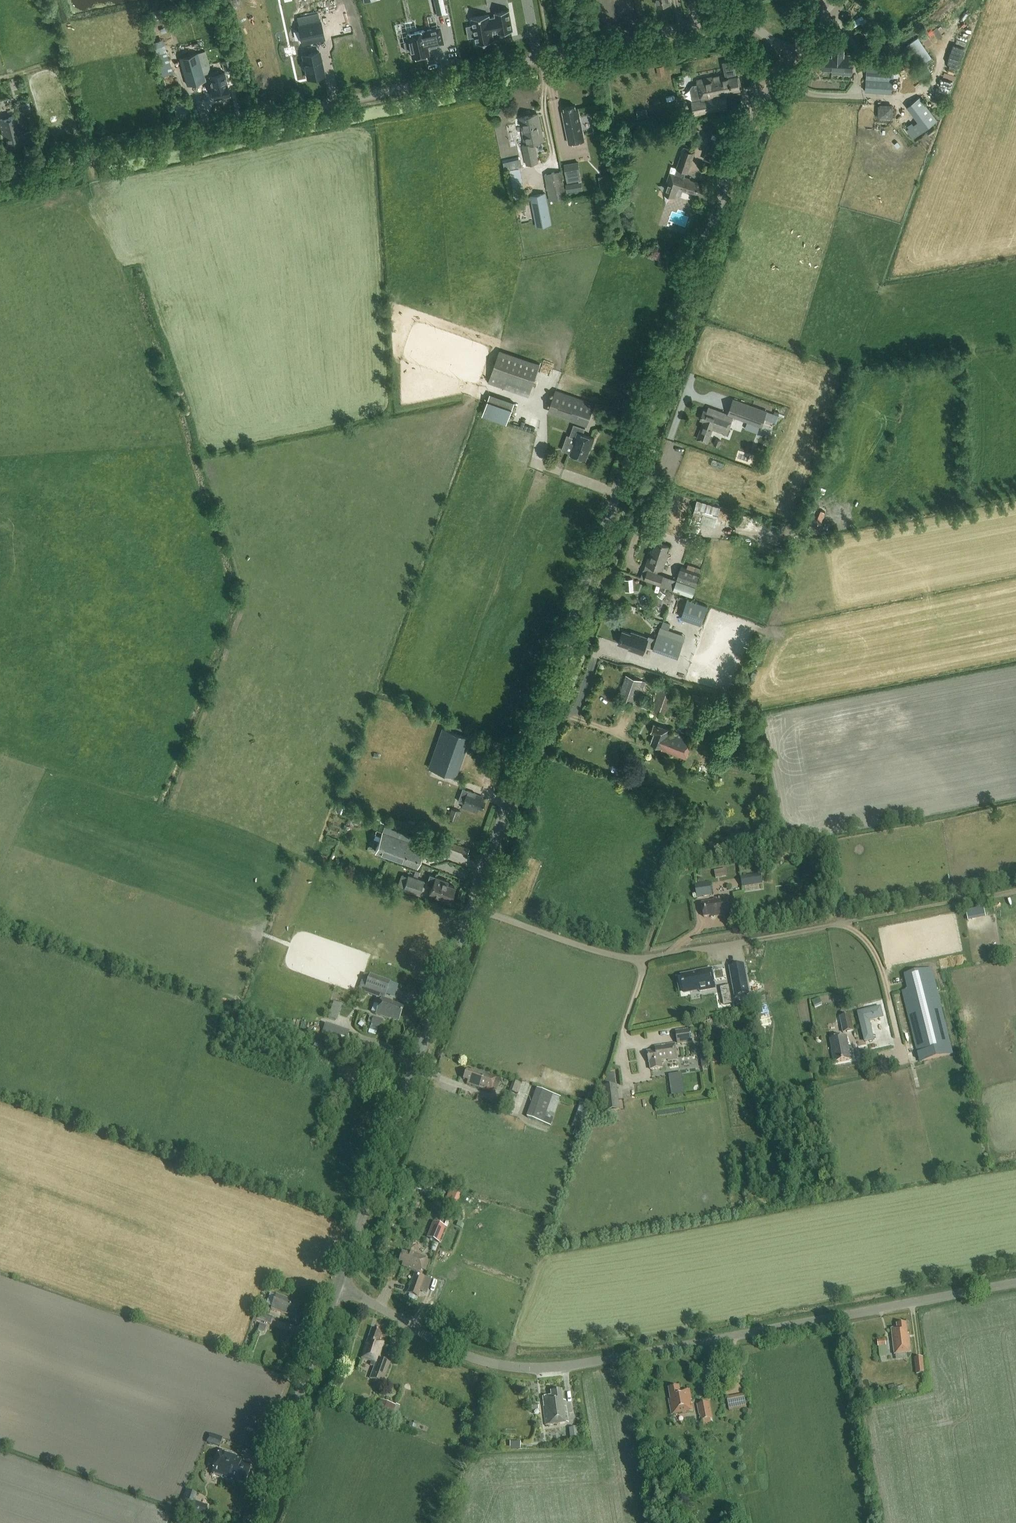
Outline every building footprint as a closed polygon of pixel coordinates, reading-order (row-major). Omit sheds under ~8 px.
[(437,15),(446,13),(443,0),(433,0),(437,15)] [(489,14),(472,17),(476,42),(494,39),(492,31),(498,30),(498,32),(513,29),(509,9),(494,11),(495,16),(489,17),(489,14)] [(317,12),(297,17),(298,24),(297,25),(301,41),(323,36),(320,20),(319,20),(317,12)] [(411,49),(412,57),(429,53),(428,46),(443,43),(440,27),(424,30),(407,33),(409,41),(404,42),(406,50),(411,49)] [(881,45),(875,35),(865,40),(871,51),(881,45)] [(852,74),(853,56),(843,55),(844,45),(833,44),(832,57),(823,57),(822,69),(832,70),(832,73),(852,74)] [(166,51),(156,54),(162,76),(173,72),(166,51)] [(319,51),(303,55),(304,63),(303,65),(304,68),(306,69),(308,78),(324,75),(319,51)] [(868,52),(865,91),(892,93),(894,61),(882,60),(883,53),(868,52)] [(197,53),(179,58),(187,85),(205,80),(197,53)] [(226,70),(232,69),(230,59),(224,61),(226,70)] [(662,65),(655,66),(657,73),(664,71),(662,65)] [(958,78),(960,67),(947,66),(946,77),(958,78)] [(230,95),(224,72),(209,75),(214,98),(230,95)] [(692,85),(690,88),(692,101),(691,101),(694,115),(727,108),(725,96),(726,96),(725,92),(739,89),(739,88),(742,87),(739,77),(736,77),(736,76),(722,79),(722,75),(696,80),(697,84),(692,85)] [(913,138),(937,120),(920,97),(907,106),(918,121),(916,123),(915,122),(910,125),(911,127),(907,130),(913,138)] [(31,112),(29,102),(22,104),(24,113),(31,112)] [(881,103),(881,118),(895,119),(896,104),(881,103)] [(569,143),(584,140),(578,108),(575,109),(575,106),(564,108),(565,111),(562,111),(569,143)] [(534,143),(543,141),(537,114),(519,118),(524,136),(522,136),(524,145),(522,145),(527,165),(538,162),(534,143)] [(22,143),(21,139),(33,136),(32,131),(25,133),(20,135),(19,133),(22,132),(17,115),(0,119),(0,124),(3,136),(6,136),(8,147),(22,143)] [(704,160),(715,163),(722,142),(713,139),(710,143),(704,160)] [(693,150),(682,146),(673,173),(669,172),(661,192),(673,196),(676,188),(687,192),(687,191),(693,193),(692,195),(702,198),(706,187),(697,184),(697,183),(688,179),(688,178),(683,176),(685,171),(686,171),(693,150)] [(578,161),(564,164),(567,182),(581,179),(578,161)] [(545,174),(550,201),(566,198),(561,171),(545,174)] [(536,227),(551,224),(545,193),(530,196),(536,227)] [(528,396),(540,364),(500,350),(488,382),(528,396)] [(595,403),(555,389),(548,409),(588,423),(595,403)] [(485,415),(510,423),(516,399),(491,392),(485,415)] [(733,399),(731,404),(727,414),(708,407),(706,411),(703,410),(700,419),(704,421),(697,438),(708,442),(712,429),(726,433),(732,416),(761,426),(767,410),(733,399)] [(592,445),(594,438),(583,434),(585,428),(573,424),(569,436),(575,438),(570,454),(585,459),(591,444),(592,445)] [(667,497),(660,494),(653,513),(661,515),(667,497)] [(691,518),(714,525),(720,507),(697,499),(691,518)] [(663,569),(668,552),(666,551),(668,545),(656,541),(652,553),(651,552),(647,564),(650,565),(649,570),(648,569),(645,578),(660,583),(663,574),(658,573),(659,568),(663,569)] [(663,575),(660,585),(692,596),(700,572),(681,565),(677,579),(663,575)] [(700,624),(707,605),(687,598),(681,617),(700,624)] [(662,621),(660,626),(669,629),(670,624),(662,621)] [(643,653),(649,637),(632,631),(631,633),(623,630),(619,643),(630,647),(629,649),(643,653)] [(653,648),(678,657),(683,641),(658,632),(653,648)] [(618,698),(634,704),(642,680),(625,675),(618,698)] [(675,691),(659,686),(651,710),(667,715),(675,691)] [(685,760),(693,740),(671,731),(671,729),(654,723),(651,731),(654,733),(651,743),(662,747),(661,750),(685,760)] [(428,767),(455,777),(470,738),(442,728),(428,767)] [(463,803),(461,807),(476,812),(478,808),(482,809),(486,800),(482,799),(483,798),(482,798),(483,796),(463,788),(458,801),(463,803)] [(350,807),(348,813),(361,817),(362,816),(376,821),(377,816),(350,807)] [(448,818),(457,821),(460,811),(452,808),(448,818)] [(422,846),(425,838),(419,836),(418,838),(384,826),(375,851),(416,866),(423,847),(422,846)] [(437,844),(467,854),(469,848),(440,837),(437,844)] [(717,870),(718,877),(729,876),(728,868),(717,870)] [(740,877),(741,888),(762,884),(760,873),(740,877)] [(419,894),(424,880),(408,874),(403,889),(419,894)] [(450,899),(454,886),(447,884),(448,881),(429,874),(426,884),(432,886),(429,892),(441,897),(442,896),(450,899)] [(709,883),(698,884),(694,885),(696,898),(712,896),(709,883)] [(713,901),(701,903),(703,917),(709,916),(710,918),(732,914),(729,896),(712,898),(713,901)] [(748,993),(743,964),(729,966),(734,995),(748,993)] [(701,991),(714,989),(711,969),(695,971),(696,975),(691,976),(691,974),(680,976),(683,991),(699,989),(699,991),(701,991)] [(910,990),(901,992),(919,1062),(953,1054),(931,969),(906,975),(910,990)] [(370,974),(365,989),(385,996),(390,981),(370,974)] [(845,1002),(855,1000),(854,992),(843,994),(845,1002)] [(376,1014),(376,1015),(389,1020),(389,1019),(398,1022),(403,1008),(391,1003),(392,1001),(384,999),(382,998),(376,1014)] [(332,1014),(339,1017),(343,1004),(336,1002),(332,1014)] [(880,1007),(857,1012),(864,1041),(873,1039),(869,1021),(883,1018),(880,1007)] [(842,1033),(853,1031),(851,1015),(840,1017),(842,1033)] [(373,1017),(370,1024),(380,1027),(383,1020),(373,1017)] [(325,1023),(321,1033),(333,1038),(337,1028),(325,1023)] [(677,1045),(690,1042),(689,1029),(675,1031),(677,1045)] [(835,1063),(849,1060),(846,1046),(848,1046),(846,1036),(830,1039),(835,1063)] [(667,1061),(676,1059),(673,1044),(663,1046),(660,1047),(660,1046),(654,1047),(654,1051),(646,1052),(647,1063),(648,1063),(649,1070),(662,1068),(661,1061),(667,1060),(667,1061)] [(490,1092),(495,1078),(489,1076),(471,1069),(471,1072),(466,1070),(463,1079),(467,1081),(466,1084),(484,1090),(490,1092)] [(515,1080),(512,1090),(520,1093),(523,1083),(515,1080)] [(618,1109),(616,1084),(603,1086),(606,1110),(618,1109)] [(527,1118),(551,1126),(561,1097),(537,1089),(527,1118)] [(511,1111),(514,1103),(499,1098),(496,1106),(511,1111)] [(583,1102),(576,1124),(583,1126),(590,1105),(583,1102)] [(431,1193),(434,1186),(415,1178),(412,1186),(431,1193)] [(438,1213),(445,1208),(440,1200),(433,1204),(438,1213)] [(426,1238),(439,1243),(445,1227),(433,1222),(426,1238)] [(401,1252),(398,1262),(402,1263),(401,1266),(420,1272),(425,1257),(406,1251),(405,1254),(401,1252)] [(407,1294),(418,1298),(425,1278),(414,1274),(407,1294)] [(295,1317),(299,1305),(291,1302),(291,1300),(276,1295),(271,1309),(286,1314),(287,1314),(295,1317)] [(257,1320),(270,1325),(273,1317),(259,1312),(257,1320)] [(895,1354),(911,1352),(909,1338),(908,1338),(906,1323),(896,1324),(897,1329),(892,1329),(895,1354)] [(390,1364),(377,1359),(382,1343),(378,1341),(381,1332),(371,1329),(366,1344),(365,1343),(360,1358),(372,1362),(371,1366),(374,1367),(369,1379),(383,1384),(390,1364)] [(916,1374),(924,1373),(922,1358),(914,1358),(916,1374)] [(671,1415),(693,1411),(692,1404),(691,1404),(690,1401),(691,1401),(689,1390),(679,1392),(678,1387),(668,1389),(670,1400),(668,1401),(671,1415)] [(544,1425),(567,1422),(565,1401),(563,1401),(561,1391),(550,1392),(550,1396),(542,1397),(543,1407),(542,1407),(544,1425)] [(744,1395),(727,1398),(729,1411),(746,1407),(744,1395)] [(391,1419),(396,1406),(380,1400),(376,1413),(391,1419)] [(700,1421),(712,1419),(709,1403),(697,1405),(700,1421)] [(576,1427),(569,1428),(570,1440),(578,1439),(576,1427)] [(215,1435),(209,1433),(205,1442),(212,1444),(215,1435)] [(220,1449),(211,1474),(234,1482),(234,1480),(245,1484),(251,1465),(240,1462),(241,1458),(242,1456),(220,1449)] [(670,1453),(664,1461),(677,1471),(683,1463),(670,1453)]
